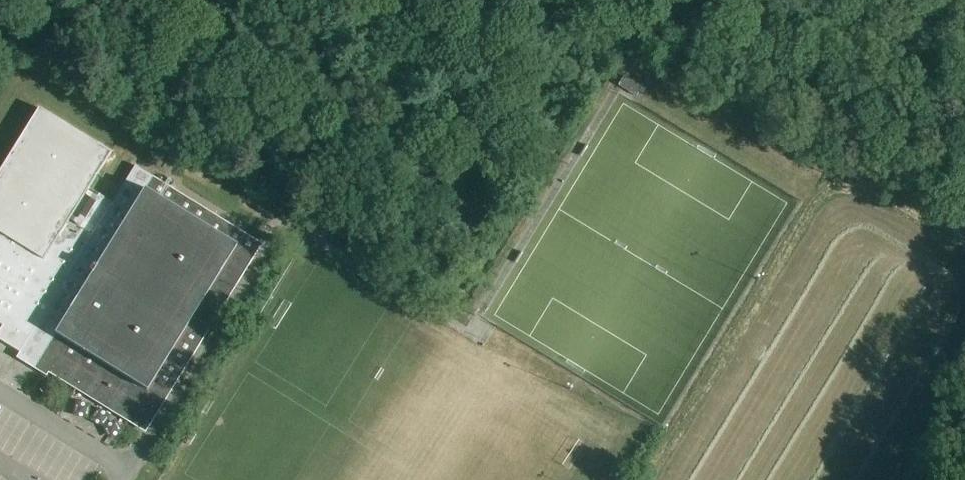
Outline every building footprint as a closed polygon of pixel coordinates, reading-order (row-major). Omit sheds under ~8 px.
[(641,87),(624,76),(618,85),(636,96),(641,87)] [(39,111),(0,176),(0,325),(4,327),(0,334),(0,342),(21,355),(20,357),(75,391),(77,388),(145,429),(148,423),(151,424),(261,243),(136,167),(113,205),(91,191),(113,155),(99,147),(98,147),(39,111)]
